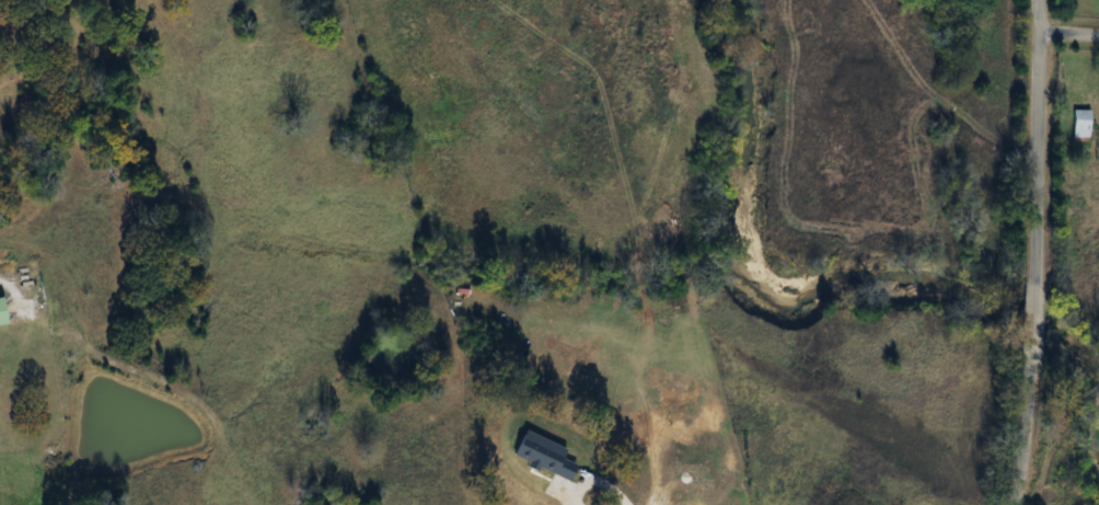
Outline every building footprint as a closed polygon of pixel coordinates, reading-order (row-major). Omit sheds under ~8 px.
[(1070,143),(1089,143),(1089,111),(1070,111),(1070,143)]
